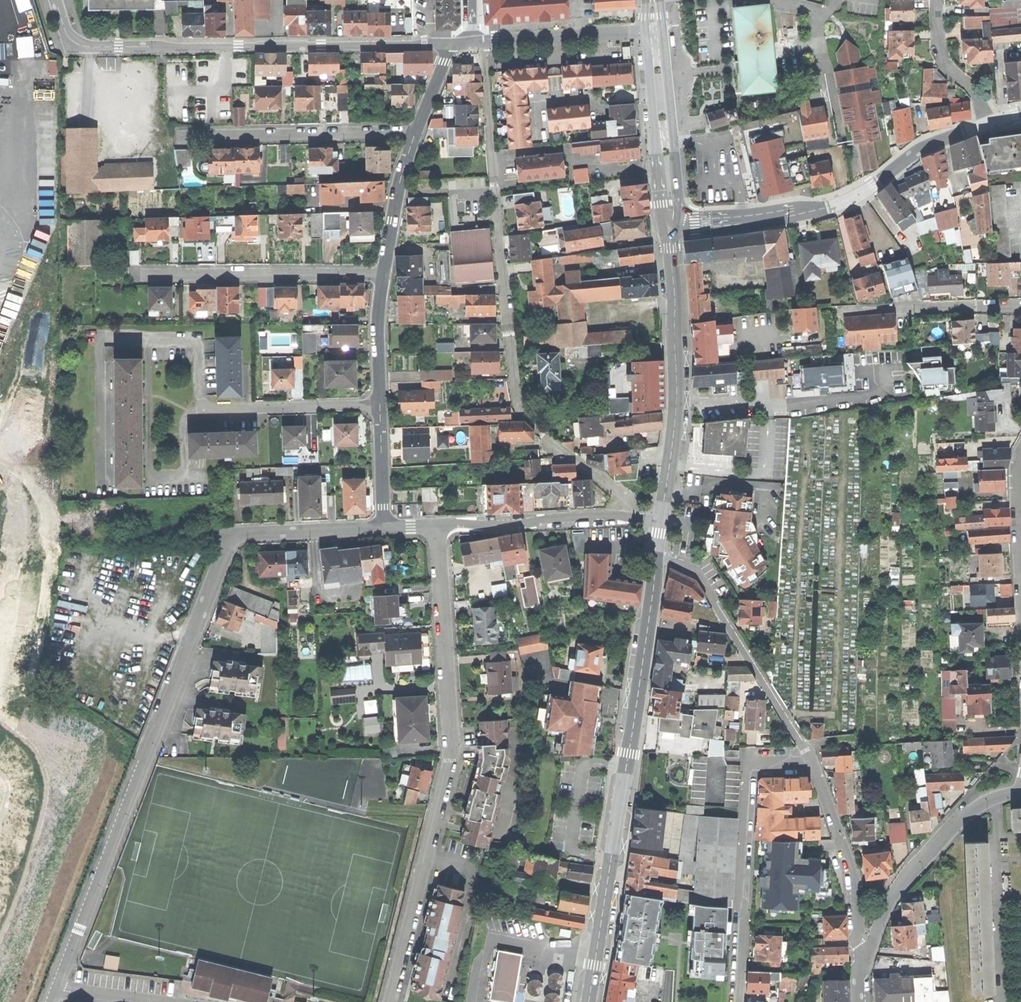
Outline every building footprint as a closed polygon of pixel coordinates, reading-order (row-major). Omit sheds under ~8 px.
[(88,10),(154,9),(154,0),(88,0),(88,10)] [(177,14),(177,7),(177,0),(164,1),(164,11),(170,11),(170,14),(177,14)] [(194,14),(196,14),(196,15),(203,15),(203,14),(203,0),(200,0),(187,0),(187,7),(194,7),(194,14)] [(234,35),(251,34),(251,20),(250,0),(233,0),(234,35)] [(251,20),(267,19),(266,0),(250,0),(251,20)] [(345,0),(337,0),(337,4),(337,10),(345,10),(345,0)] [(436,29),(443,29),(455,28),(458,24),(458,0),(436,0),(436,29)] [(568,17),(567,0),(483,0),(484,10),(485,25),(556,19),(556,18),(568,17)] [(604,10),(604,0),(594,0),(595,10),(604,10)] [(604,10),(634,8),(633,0),(604,0),(604,10)] [(891,21),(913,21),(913,10),(913,1),(900,1),(891,0),(891,8),(891,21)] [(957,2),(959,2),(959,4),(963,4),(963,8),(974,8),(982,8),(982,0),(954,0),(957,2)] [(989,9),(989,16),(990,27),(990,31),(1015,29),(1014,8),(1018,8),(1018,0),(1001,0),(1001,8),(989,9)] [(742,94),(776,90),(774,71),(776,70),(774,57),(772,57),(767,6),(733,9),(738,52),(742,94)] [(297,34),(306,34),(305,12),(305,7),(295,7),(286,7),(284,7),(284,23),(289,23),(289,34),(297,34)] [(988,7),(982,8),(974,8),(974,17),(989,16),(989,9),(988,7)] [(323,12),(305,12),(306,34),(318,34),(330,34),(330,12),(326,12),(323,12)] [(367,12),(344,12),(344,20),(344,23),(344,33),(352,33),(359,33),(367,33),(367,14),(367,12)] [(192,35),(204,35),(203,15),(196,15),(196,14),(194,14),(190,14),(190,15),(183,15),(183,36),(192,35)] [(203,14),(203,15),(204,35),(213,35),(224,35),(223,14),(210,14),(203,14)] [(373,14),(367,14),(367,33),(367,36),(377,36),(389,35),(389,14),(373,14)] [(990,27),(989,16),(974,17),(964,17),(964,28),(982,27),(990,27)] [(990,31),(990,27),(982,27),(983,40),(962,41),(962,47),(963,60),(968,60),(968,64),(970,64),(973,67),(977,66),(981,62),(993,61),(992,50),(991,43),(990,31)] [(990,31),(991,43),(1008,41),(1020,40),(1020,29),(1015,29),(990,31)] [(889,31),(889,58),(902,58),(902,57),(908,57),(908,53),(913,53),(913,41),(913,31),(893,31),(889,31)] [(1008,41),(991,43),(992,50),(1008,49),(1008,41)] [(845,67),(846,70),(856,68),(855,65),(860,57),(859,49),(851,43),(842,45),(837,53),(838,62),(845,67)] [(373,53),(362,53),(362,72),(385,72),(385,61),(385,53),(373,53)] [(403,53),(385,53),(385,61),(403,61),(403,53)] [(431,53),(403,53),(403,61),(403,75),(431,74),(431,63),(431,53)] [(321,54),(309,54),(309,74),(333,74),(339,74),(339,70),(339,54),(321,54)] [(260,75),(285,75),(285,72),(285,55),(269,55),(255,55),(255,75),(260,75)] [(884,63),(884,71),(897,71),(896,63),(884,63)] [(1006,65),(1009,99),(1019,98),(1020,98),(1020,63),(1016,64),(1006,65)] [(592,86),(590,66),(590,64),(561,66),(562,88),(592,86)] [(630,64),(600,66),(601,85),(632,83),(631,73),(630,64)] [(454,75),(454,83),(462,83),(465,83),(473,83),(473,75),(473,67),(473,65),(454,66),(454,75)] [(592,86),(601,85),(600,66),(600,65),(590,66),(592,86)] [(872,141),(880,140),(877,119),(885,118),(885,116),(883,103),(877,68),(867,69),(867,66),(856,68),(846,70),(835,72),(844,125),(847,124),(849,132),(851,131),(853,141),(854,144),(859,144),(872,141)] [(526,91),(548,89),(546,67),(507,70),(502,76),(503,94),(505,94),(509,148),(531,147),(528,106),(526,106),(525,93),(526,92),(526,91)] [(923,69),(923,87),(947,88),(947,85),(947,82),(932,82),(932,69),(923,69)] [(937,69),(932,69),(932,82),(947,82),(937,71),(937,69)] [(347,70),(339,70),(339,74),(339,85),(347,85),(347,70)] [(292,72),(285,72),(285,75),(260,75),(260,82),(264,82),(264,84),(267,84),(267,86),(280,86),(286,86),(290,86),(292,86),(292,72)] [(256,86),(264,86),(264,84),(264,82),(260,82),(260,75),(255,75),(255,86),(256,86)] [(62,83),(62,193),(153,190),(153,162),(93,165),(93,83),(62,83)] [(466,93),(466,105),(476,104),(482,104),(482,90),(482,83),(473,83),(465,83),(466,93)] [(392,106),(413,106),(413,95),(413,84),(392,84),(392,106)] [(308,109),(319,109),(319,85),(295,86),(295,109),(308,109)] [(348,96),(347,85),(339,85),(337,85),(338,92),(338,97),(348,96)] [(280,108),(280,86),(267,86),(264,86),(256,86),(256,108),(267,108),(280,108)] [(942,98),(946,98),(947,90),(947,88),(923,87),(922,97),(942,98)] [(954,90),(947,90),(946,98),(948,98),(954,98),(954,90)] [(348,111),(348,96),(338,97),(338,111),(348,111)] [(941,105),(942,98),(922,97),(921,97),(921,105),(941,105)] [(800,101),(802,111),(810,109),(808,100),(800,101)] [(889,102),(883,103),(885,116),(891,115),(889,102)] [(961,120),(971,118),(969,103),(955,104),(949,105),(951,121),(961,120)] [(466,105),(456,105),(456,125),(477,124),(476,114),(476,104),(466,105)] [(549,131),(590,126),(590,124),(588,105),(547,110),(549,131)] [(608,136),(634,133),(633,124),(634,124),(633,119),(633,114),(632,115),(631,105),(610,107),(612,122),(607,122),(608,136)] [(802,111),(797,112),(803,141),(829,136),(823,107),(810,109),(802,111)] [(232,108),(233,126),(243,126),(243,108),(232,108)] [(707,114),(711,128),(729,123),(729,120),(737,118),(734,108),(726,111),(725,109),(707,114)] [(940,127),(950,126),(948,108),(927,111),(930,129),(940,127)] [(893,112),(894,120),(910,116),(910,109),(893,112)] [(797,111),(783,113),(797,190),(803,189),(811,187),(807,166),(803,141),(797,112),(797,111)] [(755,198),(797,190),(783,113),(741,121),(750,175),(755,198)] [(905,142),(913,140),(910,116),(894,120),(897,144),(905,142)] [(429,128),(434,128),(441,128),(440,122),(440,119),(431,119),(429,128)] [(608,137),(608,136),(607,122),(590,124),(590,126),(592,139),(608,137)] [(847,142),(853,141),(851,131),(849,132),(847,124),(844,125),(847,142)] [(449,132),(455,132),(455,127),(454,127),(441,128),(434,128),(434,137),(449,136),(449,132)] [(477,127),(455,127),(455,132),(455,136),(456,145),(478,144),(478,135),(477,127)] [(976,164),(983,162),(979,145),(976,136),(961,143),(951,147),(954,169),(976,164)] [(1020,166),(1020,136),(991,140),(988,140),(988,144),(979,145),(983,162),(985,171),(1020,166)] [(601,161),(639,157),(638,146),(637,137),(599,141),(601,161)] [(596,149),(595,140),(572,142),(572,151),(596,149)] [(877,168),(872,141),(859,144),(863,170),(869,169),(877,168)] [(289,144),(280,144),(281,163),(289,163),(289,144)] [(320,149),(309,150),(309,173),(312,173),(317,173),(332,173),(332,160),(331,153),(331,148),(324,148),(320,148),(320,149)] [(367,148),(367,173),(389,172),(389,162),(389,151),(384,152),(380,152),(380,148),(367,148)] [(223,150),(213,150),(213,160),(213,174),(224,173),(235,173),(234,172),(234,149),(223,150)] [(246,149),(234,149),(234,172),(238,172),(256,171),(259,171),(259,162),(262,162),(262,159),(259,159),(259,149),(246,149)] [(190,150),(174,150),(176,167),(190,167),(190,150)] [(933,155),(921,159),(928,180),(935,179),(944,178),(947,177),(943,150),(933,155)] [(517,174),(517,177),(526,177),(556,174),(564,173),(564,170),(567,167),(563,164),(562,153),(545,155),(545,154),(537,155),(537,156),(516,158),(517,169),(514,172),(517,174)] [(344,160),(338,160),(338,173),(337,173),(338,176),(332,176),(332,183),(345,182),(344,160)] [(822,163),(807,166),(811,187),(832,183),(829,171),(829,167),(828,162),(827,162),(822,163)] [(987,179),(985,171),(983,162),(976,164),(974,173),(968,175),(970,184),(987,179)] [(203,172),(209,172),(209,163),(203,164),(202,164),(201,166),(201,169),(202,171),(203,172)] [(416,172),(417,179),(429,179),(429,171),(416,172)] [(576,173),(577,183),(589,181),(588,171),(576,173)] [(905,179),(906,183),(912,196),(931,188),(923,171),(905,179)] [(235,186),(235,173),(224,173),(224,187),(235,187),(235,186)] [(945,184),(944,178),(935,179),(936,185),(939,188),(942,187),(945,184)] [(989,187),(987,179),(970,184),(970,187),(966,188),(966,187),(960,189),(961,194),(989,187)] [(383,181),(320,183),(321,203),(343,202),(343,195),(361,194),(361,202),(383,201),(383,191),(383,181)] [(906,183),(893,188),(902,200),(912,196),(906,183)] [(304,192),(303,184),(287,185),(288,193),(304,192)] [(885,189),(878,195),(897,223),(911,213),(910,212),(902,200),(893,188),(891,184),(885,189)] [(630,217),(648,215),(646,200),(645,187),(642,185),(621,187),(624,215),(630,214),(630,217)] [(932,202),(931,188),(912,196),(917,208),(932,202)] [(994,262),(1007,261),(1002,188),(988,189),(989,193),(992,232),(994,262)] [(978,233),(992,232),(989,193),(973,197),(975,208),(978,233)] [(592,197),(593,205),(607,204),(606,195),(592,197)] [(451,231),(451,233),(463,232),(463,229),(469,228),(468,223),(458,224),(455,196),(448,196),(451,231)] [(408,198),(408,207),(427,206),(426,197),(408,198)] [(519,229),(543,226),(539,202),(529,203),(521,204),(515,205),(517,217),(519,229)] [(593,205),(594,222),(596,222),(599,222),(612,220),(610,203),(607,204),(593,205)] [(408,207),(407,207),(408,218),(408,231),(419,230),(419,233),(422,233),(422,230),(430,230),(430,221),(433,221),(432,211),(429,211),(429,206),(427,206),(408,207)] [(917,209),(910,212),(911,213),(916,220),(917,222),(922,220),(917,209)] [(956,209),(935,215),(935,216),(938,229),(939,231),(959,225),(956,209)] [(371,212),(350,212),(350,221),(347,221),(347,223),(350,223),(351,234),(367,234),(372,234),(371,223),(371,212)] [(322,213),(310,213),(311,238),(323,238),(322,231),(322,213)] [(340,213),(322,213),(322,231),(340,230),(340,213)] [(916,220),(911,213),(897,223),(900,227),(904,228),(916,220)] [(304,214),(278,214),(279,237),(289,237),(301,237),(301,216),(304,216),(304,214)] [(554,229),(559,228),(561,228),(560,217),(560,214),(552,215),(553,223),(554,229)] [(251,235),(256,235),(256,215),(235,215),(235,235),(232,235),(232,239),(235,238),(235,240),(242,240),(251,240),(251,235)] [(851,217),(845,219),(853,251),(868,246),(859,215),(851,217)] [(208,216),(186,217),(187,239),(198,238),(209,238),(208,216)] [(228,225),(228,216),(216,216),(216,229),(228,229),(228,225)] [(938,229),(935,216),(918,224),(926,234),(938,229)] [(645,226),(644,217),(610,222),(612,235),(613,241),(647,236),(645,226)] [(161,240),(168,240),(168,225),(168,219),(145,219),(145,229),(146,240),(151,240),(161,240)] [(69,265),(99,265),(99,221),(69,221),(69,265)] [(601,236),(612,235),(610,222),(599,223),(600,227),(601,236)] [(602,245),(601,236),(600,227),(597,227),(592,228),(578,230),(563,232),(564,238),(565,246),(566,251),(583,248),(602,245)] [(454,282),(492,279),(487,229),(463,232),(451,233),(450,233),(451,242),(454,282)] [(772,231),(763,233),(766,254),(769,268),(788,265),(787,261),(783,230),(772,231)] [(898,245),(901,250),(912,242),(905,231),(893,238),(898,245)] [(763,233),(730,236),(733,259),(766,254),(763,233)] [(528,234),(510,236),(510,240),(511,253),(512,262),(530,260),(530,258),(528,234)] [(684,242),(687,265),(700,263),(733,259),(730,236),(684,242)] [(800,245),(803,268),(805,268),(817,266),(837,263),(834,240),(816,243),(800,245)] [(904,254),(901,250),(898,245),(891,249),(897,258),(898,257),(901,255),(904,254)] [(208,265),(217,265),(216,246),(208,246),(208,265)] [(619,265),(654,261),(653,254),(652,246),(618,250),(619,260),(619,265)] [(613,261),(611,250),(592,252),(593,259),(593,261),(595,263),(613,261)] [(128,265),(137,265),(137,251),(128,251),(128,265)] [(437,284),(450,283),(449,251),(437,251),(437,284)] [(878,251),(873,252),(876,260),(877,265),(882,264),(878,251)] [(563,263),(593,259),(592,252),(583,253),(562,256),(563,263)] [(873,252),(868,254),(870,262),(876,260),(873,252)] [(858,257),(861,265),(870,262),(868,254),(858,257)] [(397,295),(422,295),(422,286),(421,256),(397,257),(397,295)] [(538,259),(532,259),(534,292),(528,293),(530,307),(540,305),(540,303),(558,300),(560,324),(556,324),(557,347),(565,347),(585,345),(584,335),(580,296),(579,281),(578,274),(565,275),(563,263),(561,263),(552,264),(552,257),(538,259)] [(1020,262),(1008,263),(1009,277),(1020,277),(1020,262)] [(691,321),(705,319),(702,290),(700,263),(687,265),(687,269),(689,299),(691,321)] [(838,269),(837,263),(817,266),(817,272),(838,269)] [(1008,263),(988,263),(989,286),(999,285),(1009,285),(1009,277),(1008,263)] [(788,269),(788,265),(769,268),(772,288),(773,299),(792,296),(788,269)] [(817,272),(817,266),(805,268),(806,279),(818,277),(817,272)] [(799,295),(795,268),(788,269),(792,296),(799,295)] [(939,270),(939,279),(962,277),(961,274),(948,275),(948,269),(939,270)] [(880,273),(854,281),(859,300),(886,292),(880,273)] [(655,284),(654,274),(618,277),(620,292),(621,298),(656,295),(655,284)] [(618,277),(579,281),(580,296),(620,292),(618,277)] [(939,279),(928,279),(929,293),(945,292),(955,291),(962,291),(962,277),(939,279)] [(363,284),(340,284),(340,287),(340,307),(347,307),(347,310),(354,310),(354,307),(363,307),(363,301),(367,301),(367,295),(367,290),(363,290),(363,284)] [(450,295),(450,286),(422,286),(422,295),(426,295),(436,295),(450,295)] [(228,287),(216,288),(216,290),(216,310),(216,312),(238,312),(238,303),(239,303),(239,296),(238,296),(238,287),(228,287)] [(340,308),(340,307),(340,287),(328,287),(319,287),(319,294),(316,294),(316,301),(319,301),(319,308),(340,308)] [(158,310),(171,310),(171,288),(159,288),(149,288),(149,310),(150,310),(158,310)] [(205,310),(216,310),(216,290),(214,290),(214,288),(208,288),(206,288),(206,290),(197,290),(197,310),(205,310)] [(266,306),(266,288),(258,288),(258,306),(266,306)] [(283,288),(273,288),(274,306),(274,308),(280,308),(280,312),(289,312),(289,308),(296,308),(296,288),(283,288)] [(766,300),(773,299),(772,288),(765,289),(766,300)] [(707,289),(702,290),(705,319),(714,318),(714,309),(709,309),(707,289)] [(422,304),(422,295),(397,295),(397,304),(397,324),(409,324),(420,324),(422,324),(422,304)] [(466,315),(493,315),(493,306),(493,295),(466,295),(466,302),(466,315)] [(815,307),(793,309),(794,331),(817,330),(815,307)] [(302,312),(302,325),(316,325),(316,311),(302,312)] [(861,316),(844,318),(846,342),(853,341),(853,344),(862,343),(863,351),(881,350),(880,341),(896,340),(895,322),(894,314),(878,315),(878,320),(861,321),(861,316)] [(328,316),(328,325),(332,325),(340,325),(340,316),(328,316)] [(340,316),(340,325),(355,325),(355,316),(340,316)] [(951,322),(953,344),(974,342),(973,326),(972,320),(961,321),(951,322)] [(694,364),(717,362),(716,357),(715,343),(714,326),(714,321),(691,323),(692,342),(694,364)] [(477,342),(495,342),(495,333),(495,324),(477,324),(477,342)] [(543,348),(557,347),(556,324),(542,325),(542,337),(543,347),(543,348)] [(329,346),(357,345),(357,335),(357,325),(355,325),(340,325),(332,325),(332,333),(332,337),(329,337),(329,346)] [(409,325),(388,325),(388,335),(388,345),(409,345),(409,330),(409,325)] [(732,325),(714,326),(715,343),(728,342),(733,341),(732,325)] [(611,330),(611,333),(611,344),(632,343),(631,332),(629,332),(629,329),(611,330)] [(1015,330),(1015,337),(1012,337),(1012,344),(1015,344),(1015,352),(1020,352),(1020,330),(1015,330)] [(316,346),(315,333),(302,333),(302,346),(316,346)] [(611,333),(584,335),(585,345),(586,345),(601,345),(611,344),(611,333)] [(998,333),(982,334),(983,342),(998,341),(998,333)] [(526,349),(543,347),(542,337),(526,338),(526,349)] [(218,396),(240,395),(240,391),(238,338),(216,339),(218,396)] [(728,342),(715,343),(716,357),(729,356),(728,342)] [(437,352),(454,352),(455,352),(455,344),(437,344),(437,352)] [(565,357),(587,356),(586,345),(585,345),(565,347),(565,357)] [(602,355),(601,345),(586,345),(587,356),(602,355)] [(820,345),(801,347),(802,356),(821,354),(820,345)] [(939,345),(921,347),(922,361),(916,362),(916,365),(916,370),(919,369),(920,374),(915,374),(920,381),(923,390),(947,388),(947,384),(955,384),(953,367),(941,368),(939,345)] [(316,354),(316,346),(302,346),(302,354),(316,354)] [(105,360),(112,360),(133,360),(133,347),(104,347),(105,360)] [(781,348),(782,357),(802,356),(801,347),(781,348)] [(471,372),(497,372),(497,361),(497,352),(471,352),(471,356),(471,372)] [(558,352),(536,354),(537,362),(537,372),(540,372),(541,381),(542,381),(551,380),(559,380),(558,352)] [(856,377),(854,352),(840,354),(841,363),(801,367),(803,388),(847,384),(846,378),(856,377)] [(1020,376),(1020,367),(1020,352),(1015,352),(1008,352),(1009,368),(1010,376),(1020,376)] [(294,356),(296,369),(305,368),(303,355),(294,356)] [(752,362),(753,379),(783,376),(782,359),(752,362)] [(112,360),(112,423),(139,423),(139,396),(139,360),(133,360),(112,360)] [(631,362),(631,373),(663,372),(662,360),(631,362)] [(734,362),(694,365),(693,376),(693,386),(711,384),(726,383),(736,382),(734,362)] [(354,363),(327,363),(327,386),(338,386),(338,387),(341,387),(345,387),(345,385),(355,385),(354,363)] [(1002,376),(1010,376),(1009,368),(1002,368),(1002,376)] [(283,388),(293,388),(293,370),(273,370),(273,388),(283,388)] [(439,381),(441,380),(441,370),(421,370),(421,381),(422,381),(439,381)] [(639,411),(663,408),(663,387),(663,372),(631,373),(631,374),(631,380),(632,398),(632,411),(639,411)] [(1020,377),(1000,377),(1001,389),(1002,398),(1011,397),(1010,384),(1019,384),(1020,378),(1020,377)] [(439,391),(439,381),(422,381),(423,391),(399,391),(399,396),(399,402),(401,402),(401,413),(413,413),(413,414),(426,414),(426,407),(433,407),(433,391),(439,391)] [(727,393),(726,383),(711,384),(712,394),(727,393)] [(992,399),(1002,398),(1001,389),(977,391),(978,397),(978,398),(992,398),(992,399)] [(993,416),(992,399),(992,398),(978,398),(978,410),(975,411),(976,430),(994,429),(993,416)] [(617,413),(629,412),(629,399),(616,400),(617,413)] [(444,400),(445,410),(459,410),(459,400),(444,400)] [(613,413),(617,413),(616,400),(608,401),(608,414),(613,413)] [(607,414),(608,414),(608,401),(602,402),(602,410),(595,411),(595,415),(601,415),(607,414)] [(497,420),(509,420),(509,414),(508,408),(497,409),(497,420)] [(497,421),(497,420),(497,409),(459,410),(459,422),(497,421)] [(459,426),(459,422),(459,410),(445,410),(445,426),(459,426)] [(640,416),(631,417),(631,419),(633,432),(662,429),(661,421),(660,414),(640,416)] [(581,437),(603,435),(602,428),(601,415),(595,415),(579,417),(580,427),(581,437)] [(615,434),(633,432),(631,419),(614,421),(614,428),(615,434)] [(704,455),(746,455),(746,421),(704,420),(704,437),(704,455)] [(112,485),(139,485),(139,452),(139,423),(112,423),(112,485)] [(523,423),(498,424),(498,425),(499,433),(499,441),(532,440),(532,432),(528,428),(523,423)] [(472,462),(489,461),(489,452),(488,433),(488,425),(471,426),(472,462)] [(498,425),(488,425),(488,433),(499,433),(498,425)] [(345,426),(335,426),(336,445),(357,444),(356,426),(345,426)] [(293,427),(283,428),(284,446),(285,446),(285,450),(297,450),(297,445),(305,445),(304,427),(293,427)] [(255,455),(255,433),(224,434),(189,435),(190,457),(255,455)] [(428,436),(403,436),(403,448),(403,458),(428,458),(428,436)] [(1010,448),(984,450),(985,469),(1002,468),(1007,468),(1009,458),(1010,448)] [(525,459),(538,458),(538,449),(525,450),(525,459)] [(500,451),(489,452),(489,461),(501,461),(500,451)] [(609,467),(610,474),(614,474),(630,472),(629,465),(628,458),(627,452),(622,453),(614,454),(608,455),(608,456),(609,467)] [(582,459),(587,462),(587,456),(578,453),(582,459)] [(603,456),(603,454),(587,456),(587,462),(595,467),(604,471),(604,468),(603,456)] [(958,470),(967,470),(966,458),(937,459),(937,471),(944,471),(958,470)] [(526,477),(540,476),(538,460),(525,461),(526,477)] [(973,469),(979,469),(982,469),(982,466),(979,466),(979,462),(977,461),(973,461),(973,469)] [(553,480),(576,479),(575,472),(575,464),(552,465),(553,480)] [(637,464),(629,465),(630,472),(614,474),(614,481),(637,480),(637,464)] [(276,475),(293,475),(292,467),(276,468),(276,475)] [(1003,478),(1002,468),(985,469),(982,469),(979,469),(979,484),(980,491),(1003,490),(1003,478)] [(247,477),(259,477),(259,469),(247,469),(247,477)] [(299,489),(300,496),(325,495),(325,483),(319,483),(319,477),(299,478),(299,489)] [(250,504),(261,503),(261,478),(254,479),(254,483),(239,483),(240,504),(250,504)] [(268,478),(261,478),(261,503),(271,503),(282,503),(281,482),(268,482),(268,478)] [(590,479),(572,480),(572,483),(573,495),(573,506),(582,505),(592,505),(590,479)] [(343,481),(344,491),(363,490),(363,480),(343,481)] [(533,482),(534,494),(542,493),(542,495),(549,494),(558,494),(558,492),(566,492),(566,483),(558,484),(558,481),(533,482)] [(955,497),(959,496),(959,481),(945,482),(945,497),(947,497),(955,497)] [(502,513),(521,512),(520,483),(481,484),(482,513),(502,513)] [(421,502),(437,501),(436,487),(421,487),(421,502)] [(355,513),(364,513),(364,506),(364,496),(363,490),(344,491),(344,513),(355,513)] [(722,494),(720,509),(716,509),(714,520),(712,539),(716,539),(714,554),(718,554),(728,570),(731,568),(743,587),(756,579),(753,573),(766,565),(748,536),(753,498),(722,494)] [(300,496),(300,516),(311,515),(320,515),(320,509),(326,508),(325,495),(300,496)] [(956,507),(955,497),(947,497),(947,508),(956,507)] [(1008,509),(984,510),(984,516),(984,525),(985,525),(1009,524),(1008,517),(1008,509)] [(892,511),(892,526),(901,526),(901,511),(892,511)] [(985,527),(985,525),(984,525),(984,516),(956,518),(956,529),(985,527)] [(1009,527),(984,529),(984,543),(1009,541),(1009,534),(1009,527)] [(973,543),(984,543),(984,529),(972,529),(973,543)] [(501,559),(502,565),(525,561),(520,534),(508,536),(497,538),(501,559)] [(491,560),(501,559),(497,538),(460,545),(462,556),(464,565),(491,560)] [(368,547),(359,548),(361,571),(371,570),(373,583),(383,582),(379,546),(368,547)] [(550,549),(539,552),(545,580),(570,575),(564,547),(550,549)] [(337,548),(319,550),(323,583),(340,581),(340,584),(363,581),(361,571),(359,548),(346,550),(337,551),(337,548)] [(295,552),(285,552),(286,575),(294,575),(307,574),(306,551),(295,552)] [(271,553),(264,553),(264,555),(259,555),(260,564),(260,573),(260,576),(286,575),(285,552),(271,553)] [(1001,553),(980,554),(981,571),(981,576),(1002,575),(1002,564),(1001,553)] [(584,597),(639,605),(641,593),(643,582),(610,578),(610,555),(585,554),(584,597)] [(502,566),(502,565),(501,559),(491,560),(493,568),(502,566)] [(665,596),(676,599),(679,590),(684,592),(701,600),(705,598),(698,586),(694,581),(669,569),(666,584),(667,584),(665,596)] [(526,591),(536,589),(534,575),(523,577),(526,591)] [(299,580),(294,580),(286,580),(287,590),(296,590),(299,590),(299,580)] [(494,595),(509,593),(508,583),(493,584),(494,595)] [(1011,583),(1000,584),(1001,596),(1012,596),(1012,590),(1011,583)] [(984,584),(971,585),(972,605),(985,604),(985,603),(985,597),(984,585),(984,584)] [(992,585),(984,585),(985,597),(993,596),(992,585)] [(229,587),(224,601),(248,610),(255,613),(267,618),(272,603),(229,587)] [(365,596),(374,596),(382,596),(382,589),(382,588),(373,587),(364,589),(365,596)] [(537,591),(536,589),(526,591),(521,592),(524,608),(539,605),(537,591)] [(296,605),(296,590),(287,590),(287,595),(287,604),(287,606),(296,605)] [(682,600),(684,592),(679,590),(676,599),(682,600)] [(382,596),(374,596),(375,618),(388,618),(398,617),(397,616),(399,616),(400,614),(400,609),(398,607),(397,607),(397,602),(396,595),(395,595),(382,596)] [(661,617),(689,622),(693,605),(664,600),(663,608),(661,617)] [(740,623),(760,623),(760,615),(763,615),(763,607),(761,606),(761,600),(741,600),(740,611),(740,623)] [(248,610),(224,601),(221,609),(220,613),(217,614),(215,618),(217,620),(216,623),(237,630),(242,616),(245,617),(248,610)] [(769,601),(768,616),(776,617),(776,601),(769,601)] [(273,602),(272,603),(267,618),(277,621),(277,603),(273,602)] [(296,618),(296,605),(287,606),(287,618),(296,618)] [(494,607),(473,608),(474,620),(474,625),(476,625),(477,644),(497,643),(494,607)] [(1013,607),(995,608),(996,621),(1014,620),(1014,614),(1013,607)] [(987,621),(996,621),(995,608),(986,609),(987,621)] [(277,627),(277,621),(267,618),(255,613),(254,616),(256,617),(255,619),(263,622),(277,627)] [(768,616),(767,626),(775,626),(776,617),(768,616)] [(277,653),(277,627),(263,622),(262,653),(277,653)] [(699,624),(699,632),(708,633),(708,626),(699,624)] [(982,624),(953,624),(953,634),(959,634),(960,651),(972,651),(972,645),(973,645),(973,646),(976,646),(978,646),(980,644),(982,642),(983,640),(983,636),(982,636),(982,632),(982,624)] [(699,632),(698,641),(697,647),(697,651),(724,654),(725,644),(726,635),(708,633),(699,632)] [(370,650),(385,649),(384,636),(384,634),(358,636),(358,650),(370,650)] [(419,634),(384,636),(385,649),(385,652),(386,665),(421,663),(420,650),(420,646),(419,634)] [(426,634),(419,634),(420,646),(427,645),(429,645),(429,643),(428,635),(428,634),(426,634)] [(517,640),(520,654),(548,648),(545,634),(517,640)] [(698,641),(675,637),(675,642),(692,645),(691,646),(697,647),(698,641)] [(657,649),(656,658),(673,660),(689,662),(691,646),(692,645),(675,642),(658,640),(657,649)] [(575,669),(597,673),(599,660),(601,648),(579,645),(576,660),(575,669)] [(490,653),(491,662),(506,661),(505,652),(490,653)] [(714,660),(696,656),(694,665),(712,667),(714,660)] [(1008,656),(986,657),(987,677),(992,677),(1003,677),(1009,676),(1009,667),(1008,656)] [(673,660),(656,658),(654,672),(652,687),(669,690),(670,679),(673,660)] [(569,659),(568,668),(575,669),(576,660),(569,659)] [(210,688),(255,694),(256,682),(260,682),(262,667),(214,661),(212,669),(211,669),(210,672),(210,676),(211,676),(210,688)] [(491,662),(487,663),(488,676),(489,694),(502,693),(502,696),(510,696),(510,693),(512,693),(509,661),(506,661),(491,662)] [(739,680),(755,680),(748,667),(728,667),(727,680),(739,680)] [(557,678),(573,681),(575,671),(559,669),(557,678)] [(962,693),(967,692),(967,685),(966,676),(955,670),(940,671),(941,697),(954,696),(954,693),(962,693)] [(682,681),(670,679),(669,690),(683,692),(684,692),(685,685),(681,684),(682,681)] [(738,697),(739,680),(727,680),(726,694),(726,696),(738,697)] [(990,684),(967,685),(967,692),(968,703),(968,713),(984,713),(983,701),(990,701),(990,691),(990,684)] [(547,755),(560,755),(569,755),(593,754),(596,727),(599,702),(578,699),(580,689),(562,687),(562,689),(546,687),(543,707),(540,707),(539,714),(542,728),(547,729),(545,744),(547,755)] [(659,716),(681,718),(681,709),(683,692),(669,690),(652,687),(651,696),(656,696),(655,703),(653,715),(659,716)] [(353,690),(332,691),(332,703),(354,702),(353,690)] [(708,696),(708,709),(718,709),(725,709),(726,696),(726,694),(709,694),(708,696)] [(700,696),(700,709),(708,709),(708,696),(700,696)] [(737,711),(738,697),(726,696),(725,709),(725,710),(735,711),(737,711)] [(955,717),(954,696),(941,697),(942,718),(955,717)] [(425,697),(396,700),(399,743),(428,741),(426,719),(425,697)] [(377,711),(376,699),(365,700),(366,712),(377,711)] [(746,729),(763,730),(764,717),(765,701),(748,700),(746,729)] [(193,736),(238,741),(239,729),(243,729),(245,715),(197,708),(195,717),(193,717),(193,720),(193,723),(195,723),(193,736)] [(694,709),(681,709),(681,718),(659,716),(659,724),(658,730),(679,733),(679,736),(689,737),(690,735),(694,709)] [(697,709),(694,709),(690,735),(710,739),(713,740),(718,709),(708,709),(700,709),(697,709)] [(734,720),(735,711),(725,710),(725,719),(729,719),(734,720)] [(366,732),(381,731),(379,715),(364,716),(366,732)] [(956,717),(955,717),(942,718),(943,732),(957,731),(956,717)] [(478,754),(479,757),(507,757),(507,749),(508,749),(506,720),(483,721),(483,730),(480,730),(480,737),(481,745),(481,754),(478,754)] [(811,738),(822,739),(823,724),(812,724),(811,738)] [(727,740),(738,741),(739,733),(727,732),(727,740)] [(962,741),(963,753),(1006,751),(1011,744),(1015,737),(968,739),(968,741),(962,741)] [(708,756),(723,755),(723,741),(713,740),(710,739),(708,756)] [(932,742),(933,766),(952,765),(952,754),(951,740),(932,742)] [(397,743),(382,743),(384,758),(398,759),(397,743)] [(836,763),(848,763),(848,759),(848,749),(821,750),(822,757),(822,764),(836,763)] [(850,753),(850,759),(850,763),(851,770),(859,770),(858,752),(850,753)] [(703,806),(704,806),(707,757),(693,756),(690,805),(703,806)] [(466,835),(464,843),(487,848),(494,820),(493,820),(494,814),(495,814),(500,794),(497,793),(500,779),(504,780),(507,767),(505,767),(507,757),(479,757),(477,766),(480,767),(473,795),(470,794),(466,810),(469,811),(467,819),(463,834),(466,835)] [(836,772),(851,771),(851,770),(850,763),(848,763),(836,763),(836,772)] [(407,786),(412,767),(404,765),(399,784),(407,786)] [(726,765),(724,806),(738,807),(740,765),(726,765)] [(431,771),(412,767),(407,786),(426,791),(428,780),(431,771)] [(916,769),(919,801),(927,800),(926,789),(924,775),(923,769),(916,769)] [(852,789),(851,771),(836,772),(837,785),(837,790),(852,789)] [(931,789),(962,788),(962,780),(962,773),(924,775),(926,789),(931,789)] [(807,801),(807,795),(806,783),(806,778),(782,779),(762,779),(760,782),(756,840),(767,840),(781,841),(798,840),(819,840),(818,817),(783,819),(783,812),(783,805),(783,801),(807,801)] [(415,805),(418,791),(407,789),(403,804),(415,805)] [(837,790),(838,813),(852,813),(853,812),(853,810),(852,789),(837,790)] [(936,808),(935,808),(933,793),(932,793),(931,789),(926,789),(927,800),(928,816),(937,815),(936,808)] [(941,792),(933,793),(935,808),(936,808),(942,807),(941,792)] [(921,831),(930,830),(928,816),(927,800),(919,801),(918,801),(919,804),(921,804),(922,810),(910,811),(909,811),(911,832),(921,831)] [(703,814),(703,806),(690,805),(686,805),(686,813),(703,814)] [(634,826),(632,845),(660,848),(661,840),(660,840),(664,811),(636,807),(634,826)] [(852,813),(852,818),(863,818),(862,809),(853,810),(853,812),(852,813)] [(1012,830),(1020,830),(1020,809),(1011,810),(1012,830)] [(682,860),(693,861),(699,815),(685,814),(679,859),(682,860)] [(695,891),(694,904),(705,906),(727,907),(732,907),(734,871),(721,871),(723,845),(736,846),(737,818),(700,816),(696,862),(695,874),(695,891)] [(852,829),(852,841),(859,841),(867,840),(873,840),(873,829),(872,817),(863,818),(852,818),(851,818),(852,829)] [(890,842),(906,841),(905,823),(889,824),(890,842)] [(797,854),(798,840),(781,841),(767,840),(763,907),(787,909),(787,907),(797,908),(797,890),(828,891),(829,869),(824,869),(819,868),(820,859),(799,858),(800,854),(797,854)] [(967,892),(987,891),(987,884),(987,882),(987,881),(986,863),(986,861),(986,860),(986,859),(985,842),(965,843),(966,860),(966,864),(967,892)] [(721,871),(734,871),(735,860),(736,846),(723,845),(721,871)] [(518,859),(519,854),(504,851),(502,864),(516,867),(518,859)] [(862,855),(865,879),(868,879),(870,881),(874,880),(876,878),(880,877),(887,876),(886,867),(890,867),(888,852),(862,855)] [(629,862),(628,871),(649,875),(652,857),(631,853),(629,862)] [(528,860),(525,874),(535,875),(538,857),(529,855),(528,860)] [(538,857),(535,875),(534,885),(544,887),(552,889),(556,870),(557,861),(557,860),(538,857)] [(675,878),(678,861),(652,857),(649,875),(675,879),(675,878)] [(693,861),(682,860),(682,862),(680,872),(695,874),(696,862),(693,861)] [(569,863),(557,861),(556,870),(567,873),(569,863)] [(593,867),(569,863),(567,873),(567,877),(591,881),(592,873),(593,867)] [(513,882),(514,872),(506,870),(504,880),(513,882)] [(648,884),(649,875),(628,871),(625,893),(646,897),(648,884)] [(513,882),(534,885),(535,875),(525,874),(514,872),(513,882)] [(648,884),(646,897),(660,899),(675,901),(677,888),(648,884)] [(417,980),(414,994),(439,1000),(462,906),(460,905),(464,891),(439,885),(435,899),(433,899),(429,915),(427,925),(430,926),(424,954),(420,953),(417,962),(413,979),(417,980)] [(542,896),(560,899),(561,891),(552,889),(544,887),(542,896)] [(675,901),(694,904),(695,891),(677,888),(675,901)] [(558,907),(585,912),(587,904),(588,896),(561,891),(560,899),(558,907)] [(968,915),(988,914),(988,901),(988,899),(987,897),(988,897),(987,891),(967,892),(967,898),(968,898),(968,902),(968,915)] [(622,930),(618,958),(614,957),(614,959),(636,963),(649,965),(660,899),(646,897),(625,893),(625,895),(628,896),(624,922),(620,922),(619,929),(622,930)] [(624,922),(628,896),(625,895),(622,909),(620,922),(624,922)] [(902,913),(904,925),(913,924),(923,923),(922,916),(922,908),(921,902),(901,904),(902,913)] [(725,932),(727,907),(705,906),(694,904),(690,958),(693,958),(692,972),(701,972),(700,976),(714,976),(714,973),(723,973),(724,950),(726,950),(726,940),(727,932),(725,932)] [(532,909),(531,919),(583,928),(585,918),(532,909)] [(927,915),(928,923),(940,922),(939,914),(938,914),(932,915),(927,915)] [(970,935),(970,937),(989,937),(989,936),(989,935),(988,914),(968,915),(969,935),(970,935)] [(823,938),(846,937),(846,926),(845,916),(822,917),(823,938)] [(924,934),(923,923),(913,924),(915,935),(924,934)] [(893,937),(895,949),(916,946),(915,935),(913,924),(904,925),(892,926),(893,937)] [(619,929),(614,957),(618,958),(622,930),(619,929)] [(778,967),(778,962),(779,952),(779,942),(780,937),(774,937),(764,936),(757,936),(757,938),(756,938),(755,947),(756,947),(756,957),(755,960),(770,961),(770,967),(778,967)] [(989,938),(989,937),(970,937),(970,940),(970,954),(990,954),(990,938),(989,938)] [(810,948),(823,947),(823,939),(810,939),(810,948)] [(844,961),(847,961),(847,954),(847,947),(810,949),(810,962),(819,962),(823,962),(833,961),(844,961)] [(930,948),(932,960),(944,961),(943,947),(930,948)] [(515,992),(514,992),(519,964),(520,957),(521,957),(522,954),(498,950),(489,999),(490,999),(490,998),(507,1001),(513,1001),(515,992)] [(784,952),(779,952),(778,962),(786,962),(787,952),(784,952)] [(971,972),(991,971),(991,959),(990,959),(990,956),(990,954),(970,954),(971,972)] [(104,968),(117,970),(119,958),(106,956),(104,968)] [(198,959),(195,973),(198,974),(201,964),(269,981),(266,991),(269,992),(273,977),(198,959)] [(612,971),(609,984),(627,987),(632,988),(632,987),(636,963),(614,959),(612,971)] [(819,962),(810,962),(811,974),(819,974),(819,967),(819,962)] [(191,986),(210,991),(209,995),(228,1000),(230,992),(239,994),(238,998),(254,1001),(267,1001),(269,992),(266,991),(269,981),(201,964),(198,974),(195,973),(191,986)] [(748,981),(747,992),(767,992),(767,990),(767,980),(768,972),(748,971),(748,981)] [(779,981),(779,973),(780,972),(768,972),(767,980),(775,980),(779,981)] [(561,974),(558,973),(554,973),(551,974),(549,976),(547,979),(547,982),(548,985),(550,988),(553,989),(556,989),(560,988),(562,986),(563,983),(564,980),(563,977),(561,974)] [(784,998),(785,998),(785,991),(797,991),(797,974),(779,973),(779,981),(779,998),(784,998)] [(876,1001),(914,1001),(912,978),(898,979),(898,973),(890,973),(890,979),(875,980),(876,994),(876,1001)] [(537,980),(532,980),(528,982),(526,986),(527,991),(530,995),(535,996),(539,995),(542,991),(543,987),(541,982),(537,980)] [(779,981),(775,980),(775,991),(767,990),(767,992),(767,1001),(779,1001),(779,998),(779,981)] [(847,998),(847,980),(824,980),(824,1001),(848,1001),(847,998)] [(627,987),(609,984),(607,996),(606,1001),(624,1001),(625,995),(627,987)] [(627,987),(625,995),(634,996),(635,988),(632,987),(632,988),(627,987)] [(553,993),(550,993),(547,994),(545,996),(544,999),(543,1001),(560,1001),(560,998),(558,996),(556,994),(553,993)]
